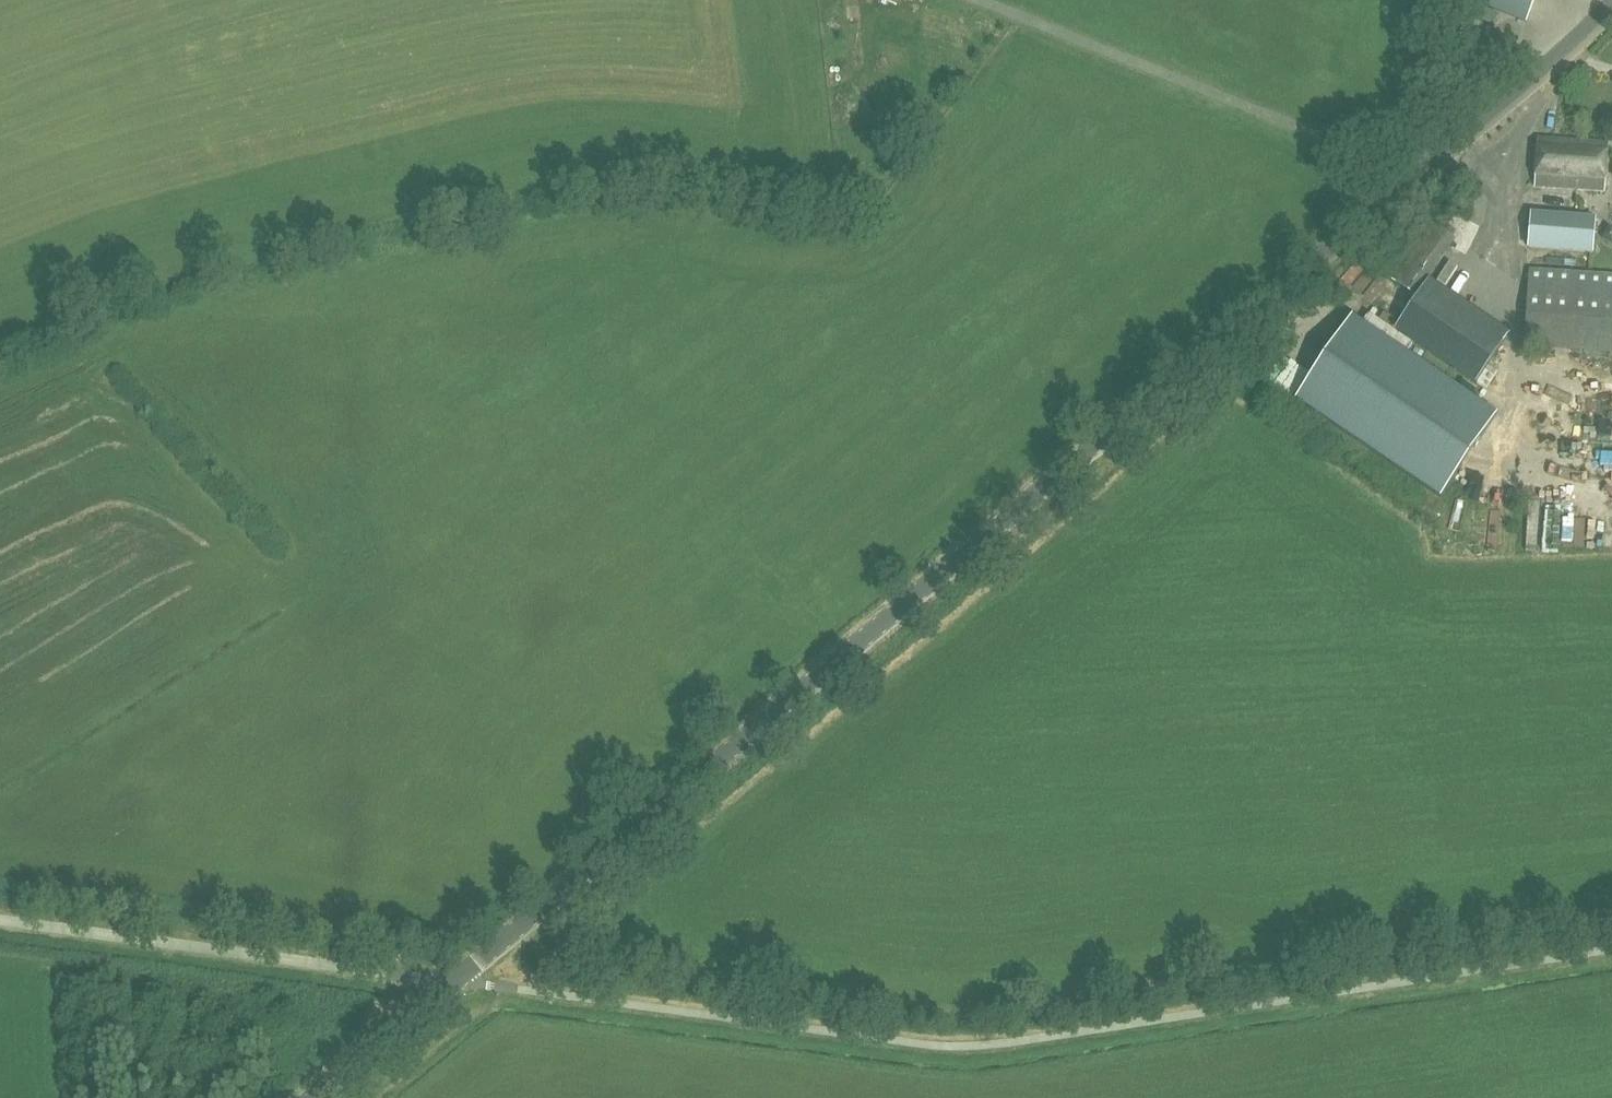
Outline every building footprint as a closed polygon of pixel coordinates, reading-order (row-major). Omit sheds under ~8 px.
[(1527,21),(1535,0),(1474,0),(1527,21)] [(1604,191),(1607,142),(1537,137),(1534,187),(1604,191)] [(1592,254),(1596,218),(1532,212),(1529,249),(1592,254)] [(1454,239),(1417,213),(1377,271),(1414,296),(1454,239)] [(1529,269),(1524,348),(1611,354),(1611,274),(1529,269)] [(1492,328),(1493,327),(1427,283),(1398,325),(1477,379),(1506,337),(1492,328)] [(1352,317),(1296,399),(1439,496),(1495,414),(1352,317)] [(1563,491),(1544,490),(1543,521),(1529,521),(1528,546),(1562,546),(1563,491)]
